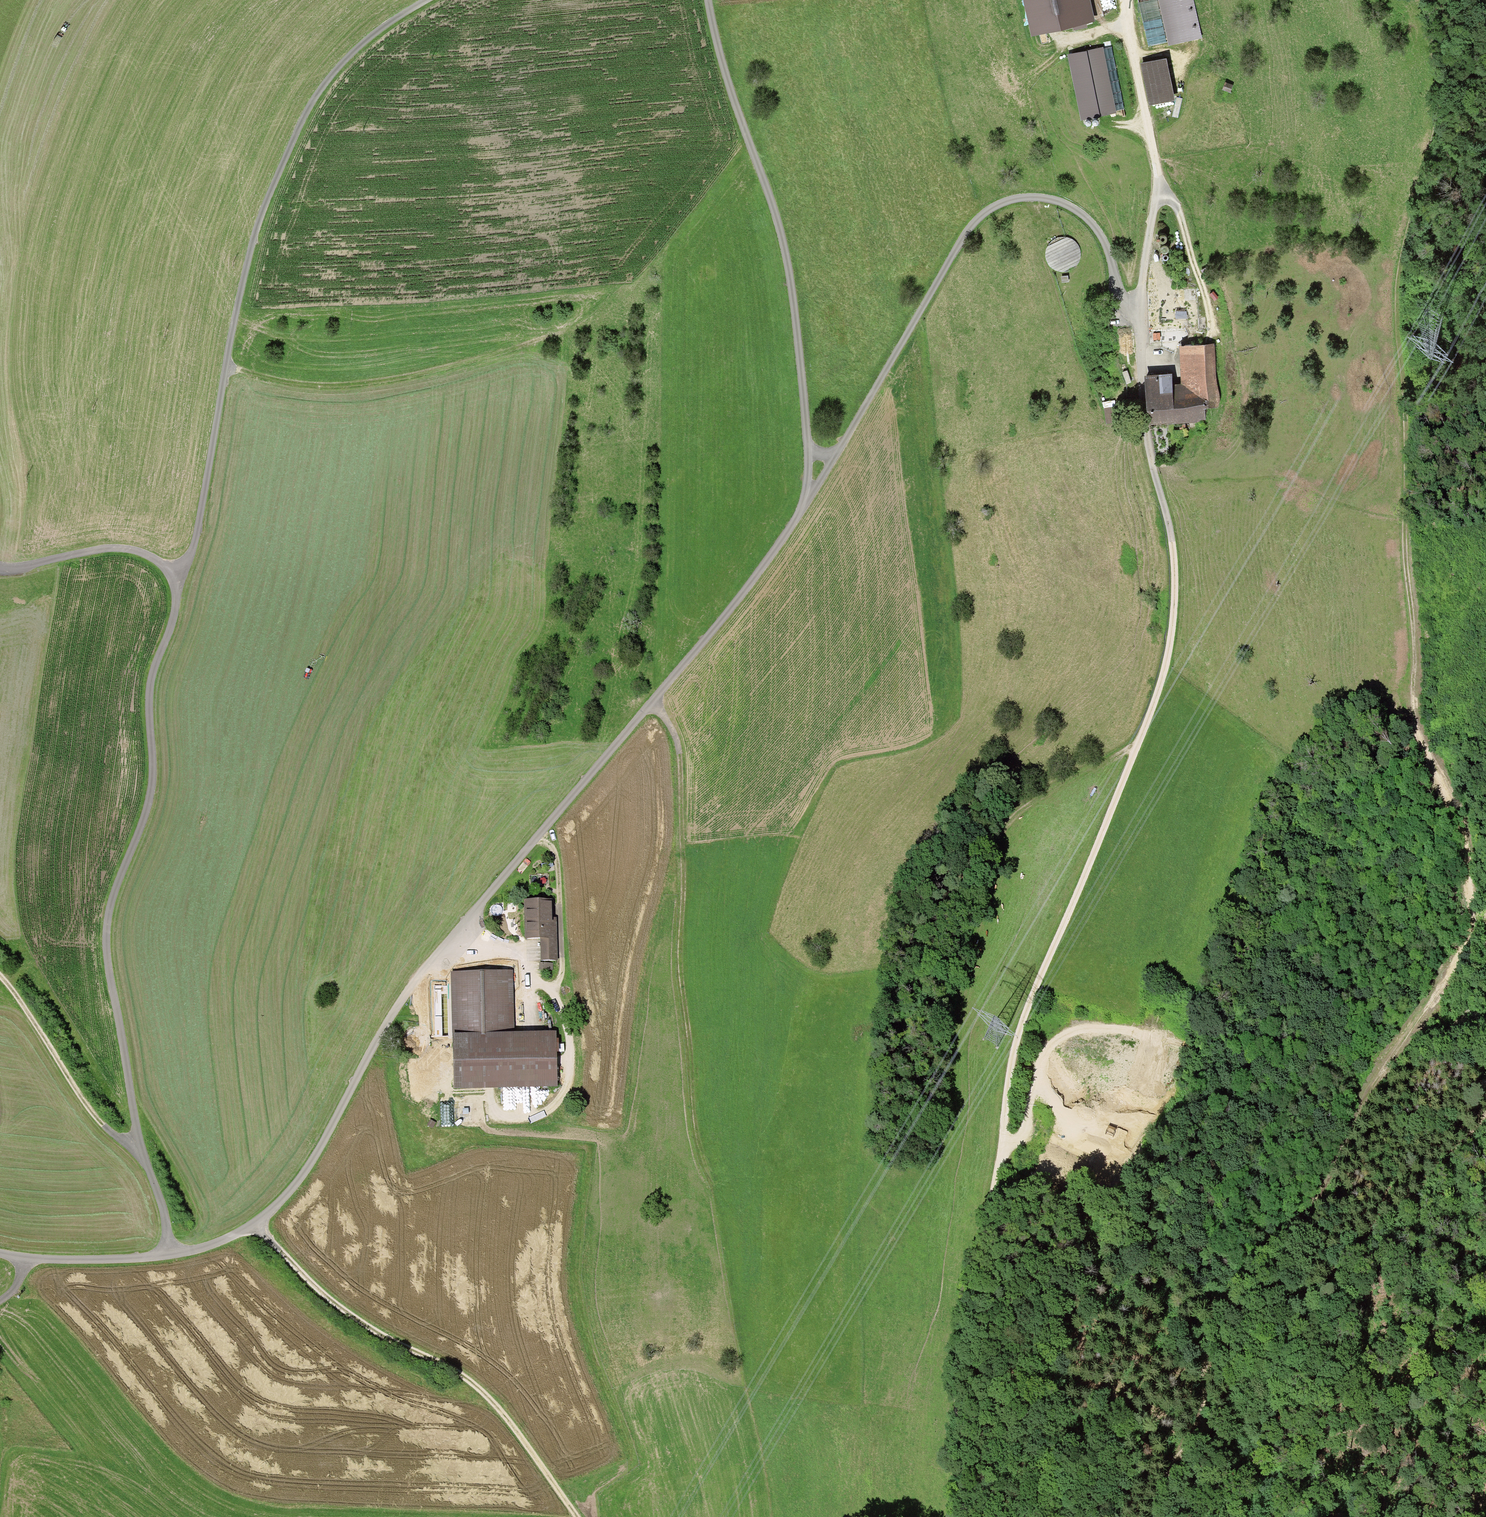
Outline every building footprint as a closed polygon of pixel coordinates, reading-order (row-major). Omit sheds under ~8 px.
[(1088,0),(1025,0),(1033,34),(1092,20),(1088,0)] [(1191,0),(1160,0),(1170,44),(1200,37),(1191,0)] [(1113,49),(1068,57),(1079,119),(1124,111),(1113,49)] [(1162,60),(1141,64),(1150,104),(1171,99),(1162,60)] [(1184,385),(1172,385),(1173,420),(1205,419),(1204,405),(1216,405),(1215,347),(1183,347),(1184,385)] [(1150,421),(1173,420),(1172,385),(1172,376),(1149,377),(1150,421)] [(554,904),(522,904),(522,942),(537,942),(538,960),(554,960),(554,904)] [(512,975),(453,976),(455,1089),(550,1087),(549,1037),(513,1038),(512,975)]
